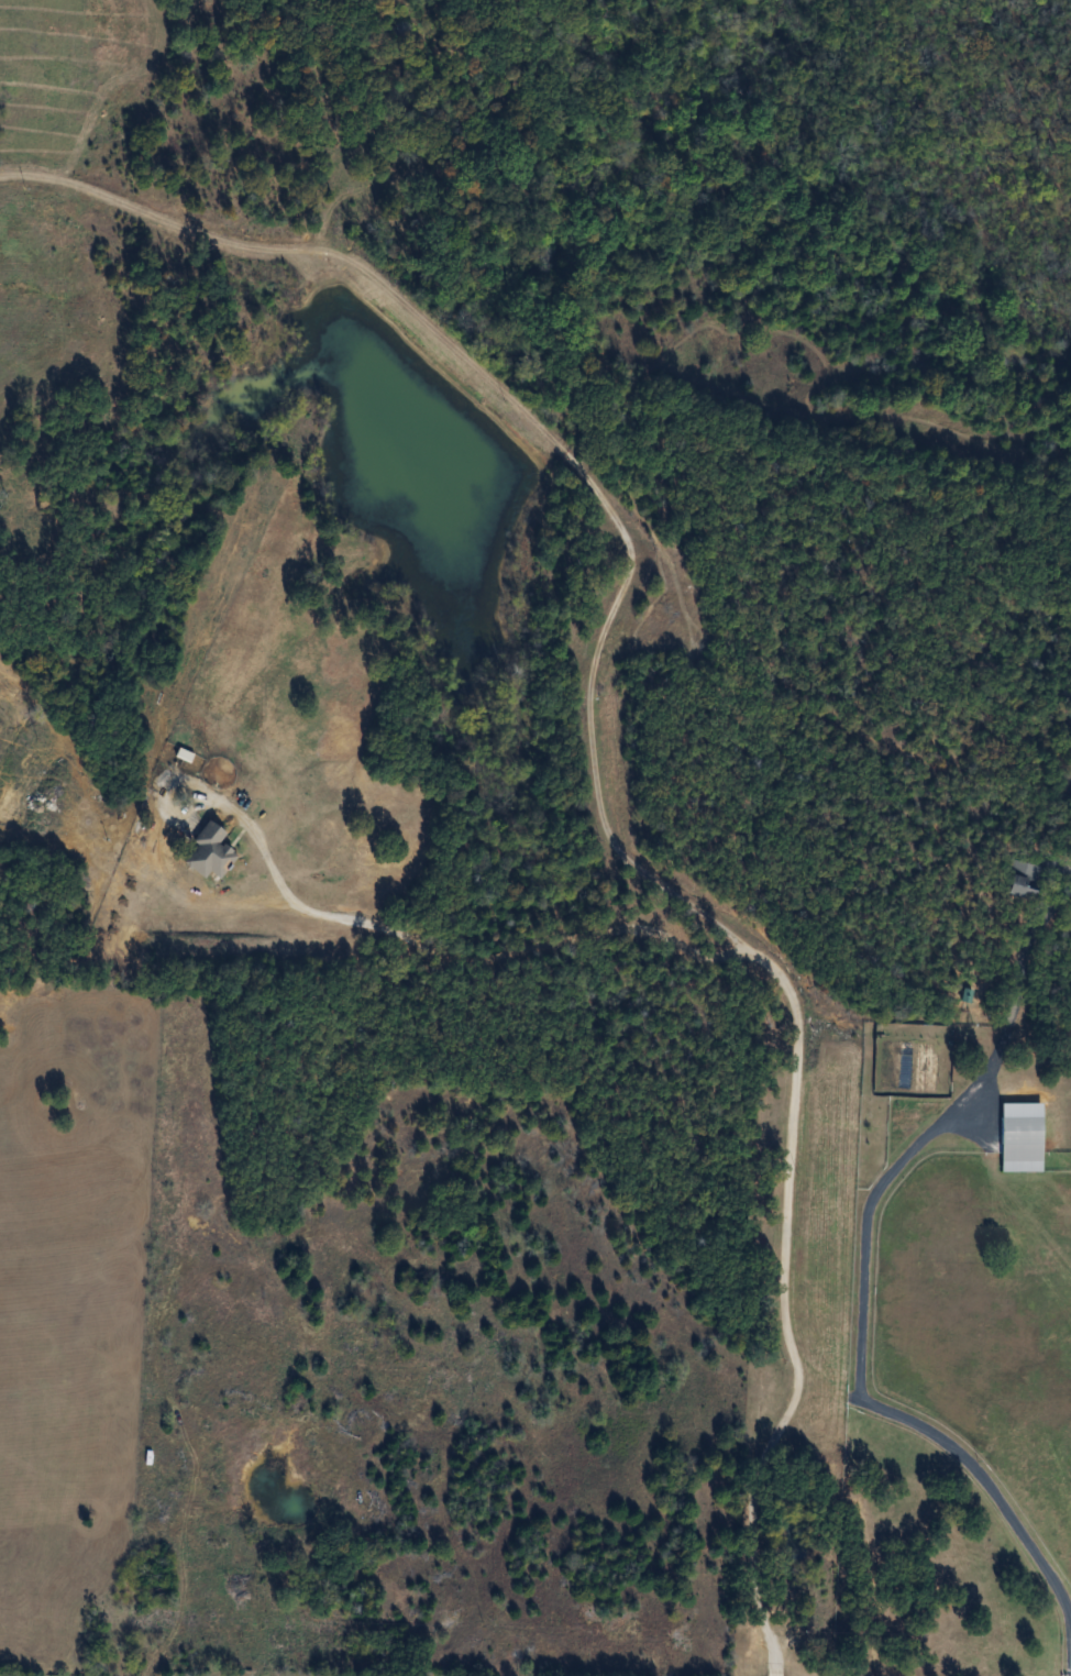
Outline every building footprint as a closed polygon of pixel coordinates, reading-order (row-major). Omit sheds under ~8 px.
[(223,836),(211,822),(178,853),(202,878),(210,870),(217,877),(237,858),(219,840),(223,836)] [(1041,868),(1017,861),(1007,893),(1032,901),(1041,868)] [(1000,1172),(1041,1172),(1041,1103),(1000,1103),(1000,1172)]
